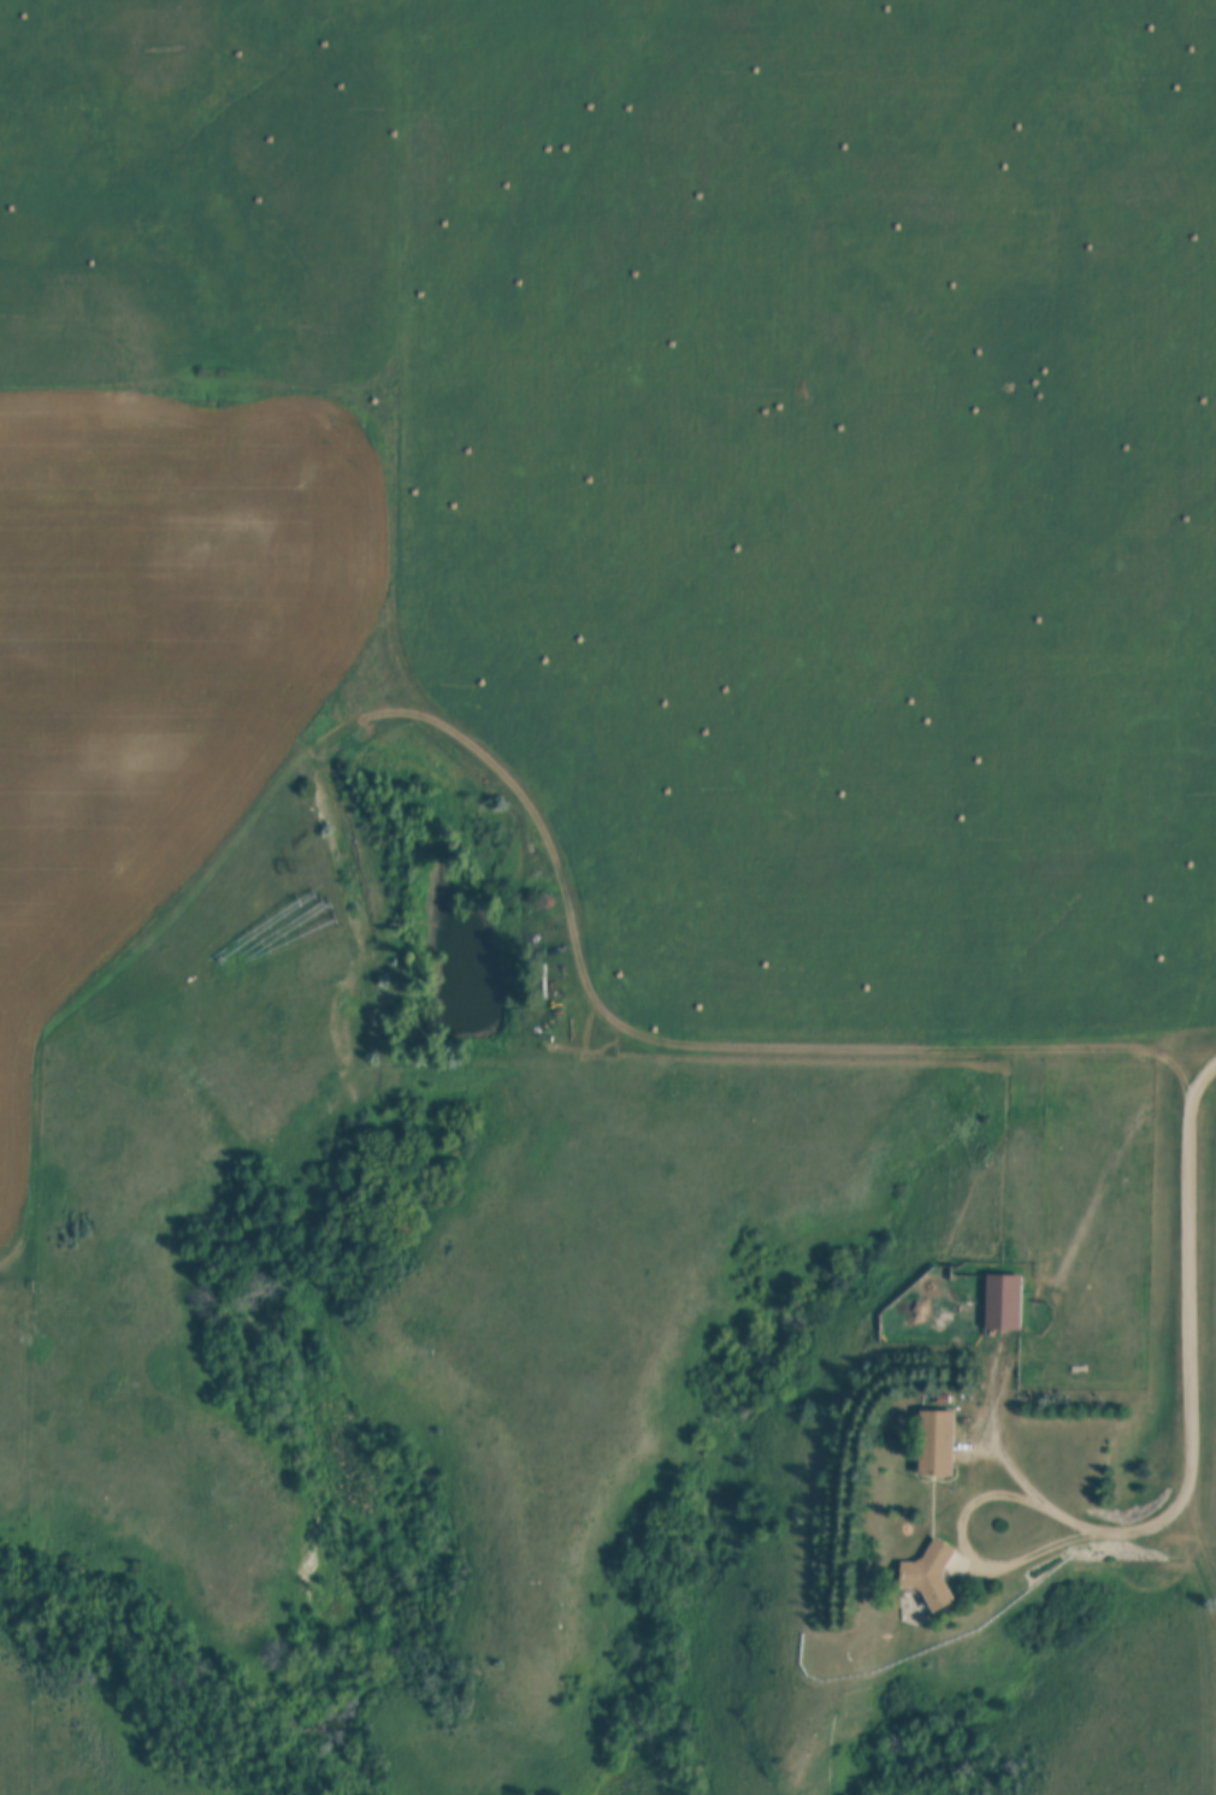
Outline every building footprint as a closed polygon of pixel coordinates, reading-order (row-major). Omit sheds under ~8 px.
[(1023,1276),(988,1276),(988,1332),(1023,1332),(1023,1276)] [(957,1411),(922,1411),(922,1477),(957,1477),(957,1411)] [(935,1614),(959,1601),(941,1568),(956,1560),(947,1541),(898,1566),(909,1586),(918,1582),(935,1614)]
